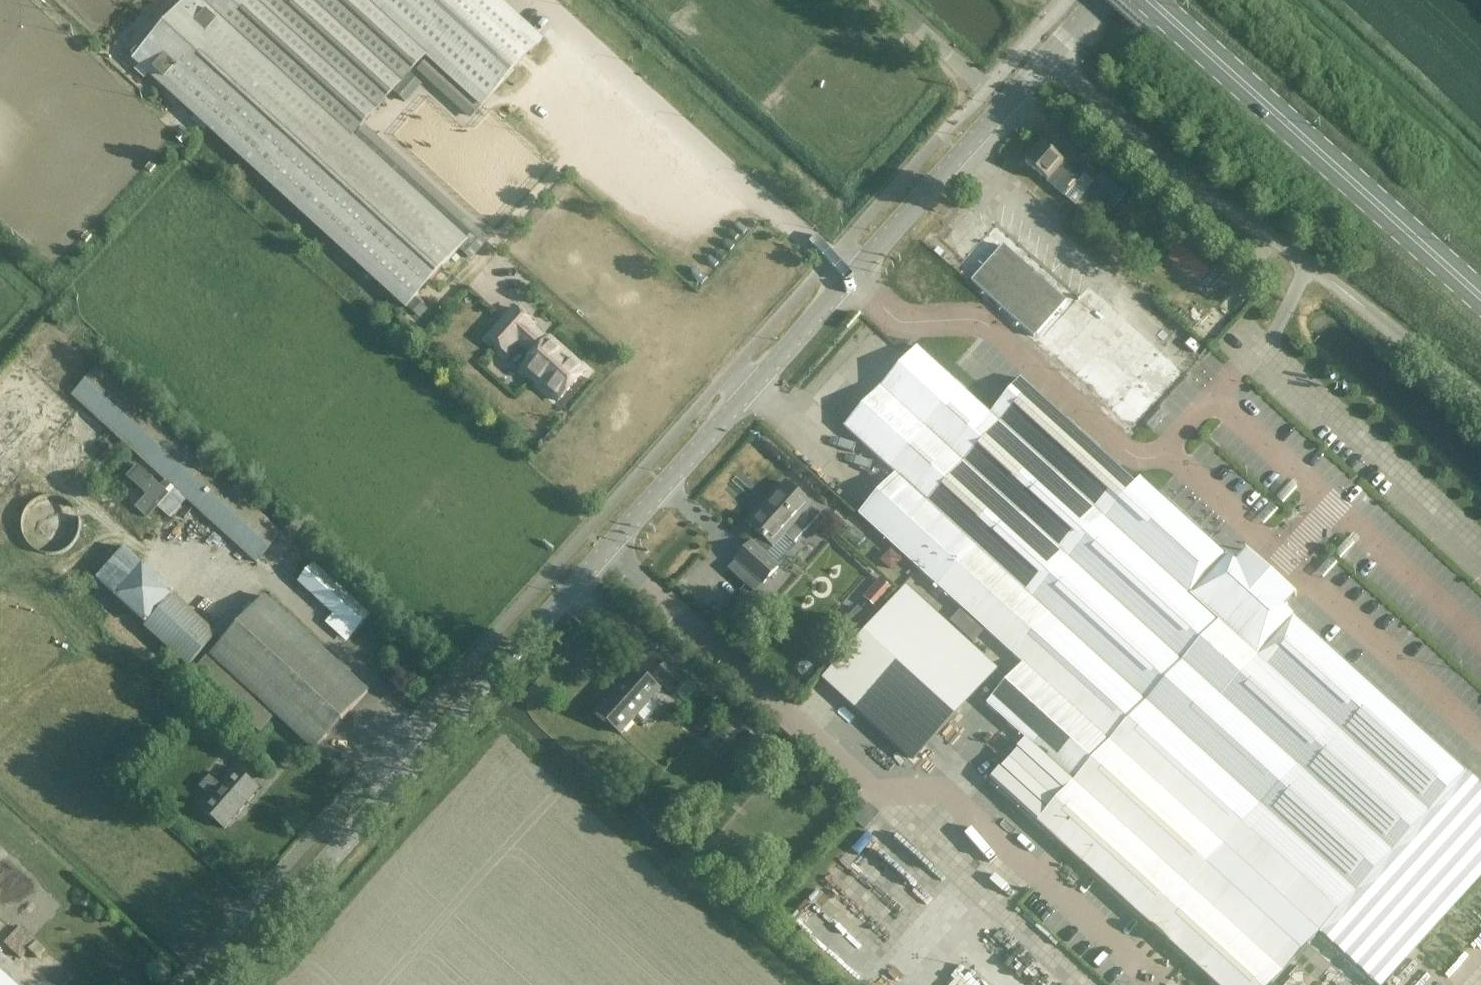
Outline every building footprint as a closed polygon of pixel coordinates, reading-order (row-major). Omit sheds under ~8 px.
[(367,0),(188,0),(135,59),(407,307),(467,242),(351,137),(427,54),(367,0)] [(483,106),(541,41),(497,0),(367,0),(427,54),(483,106)] [(428,59),(419,68),(473,116),(481,107),(428,59)] [(467,241),(476,232),(362,128),(354,138),(467,241)] [(1026,162),(1065,196),(1081,177),(1043,143),(1026,162)] [(1125,211),(1142,192),(1110,164),(1094,183),(1125,211)] [(1079,302),(999,229),(964,267),(1128,418),(1175,367),(1091,290),(1079,302)] [(1234,264),(1217,249),(1211,256),(1189,236),(1170,258),(1199,284),(1218,263),(1227,271),(1234,264)] [(586,371),(549,338),(546,341),(529,327),(532,323),(516,309),(489,338),(506,353),(518,339),(535,354),(522,368),(559,401),(586,371)] [(1022,379),(991,413),(918,346),(844,427),(895,474),(859,514),(1023,664),(987,704),(1074,783),(1037,822),(1215,984),(1272,984),(1466,772),(1285,608),(1284,599),(1246,565),(1236,563),(1141,477),(1136,483),(1022,379)] [(166,493),(172,486),(256,563),(282,535),(97,366),(71,395),(165,480),(159,486),(137,466),(127,477),(146,495),(135,507),(146,517),(167,494),(166,493)] [(821,514),(810,505),(787,483),(749,524),(761,535),(753,543),(752,542),(737,559),(764,583),(779,566),(765,554),(773,546),(783,534),(794,544),(821,514)] [(29,539),(72,537),(70,496),(27,498),(29,539)] [(189,667),(218,635),(174,595),(176,593),(126,547),(98,578),(148,624),(145,627),(189,667)] [(893,573),(904,561),(891,550),(881,562),(893,573)] [(354,634),(371,616),(315,565),(299,583),(354,634)] [(879,611),(896,592),(881,579),(864,598),(879,611)] [(914,764),(999,671),(907,587),(822,680),(914,764)] [(314,750),(368,691),(265,597),(196,673),(260,732),(276,715),(314,750)] [(851,640),(871,618),(859,607),(839,629),(851,640)] [(974,643),(984,632),(961,611),(951,622),(974,643)] [(675,696),(689,680),(669,662),(654,678),(675,696)] [(621,734),(661,690),(635,668),(596,711),(621,734)] [(224,828),(258,789),(235,768),(227,778),(221,773),(206,790),(212,795),(201,808),(224,828)] [(5,942),(20,926),(14,920),(0,935),(0,937),(5,942)] [(20,926),(5,942),(4,943),(21,958),(29,949),(38,957),(45,949),(20,926)] [(33,963),(13,983),(0,971),(0,984),(58,984),(33,963)] [(1357,984),(1380,984),(1366,974),(1357,984)]
